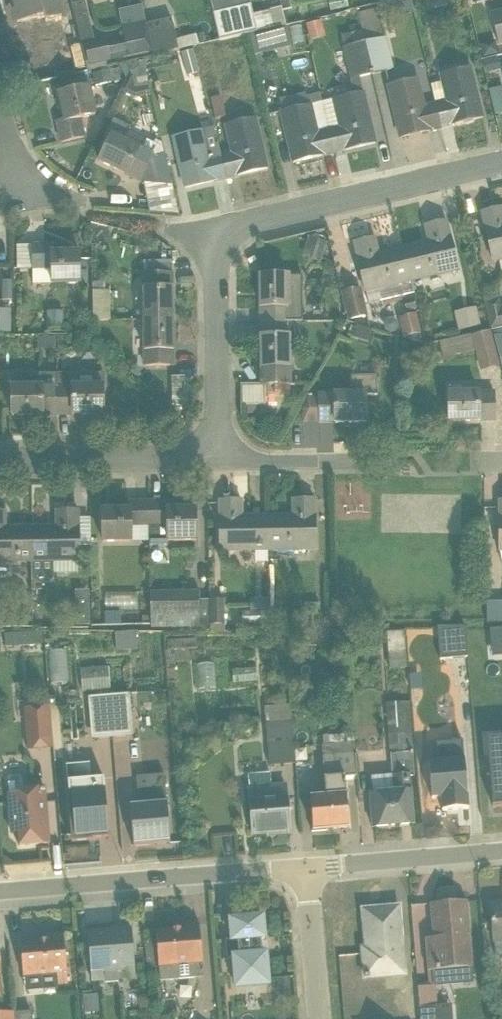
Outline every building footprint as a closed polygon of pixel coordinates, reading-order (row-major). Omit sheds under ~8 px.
[(70,23),(64,0),(13,0),(22,35),(70,23)] [(197,4),(207,42),(243,32),(235,0),(210,0),(197,4)] [(129,9),(107,11),(109,27),(131,25),(129,9)] [(494,16),(501,50),(501,49),(501,14),(494,16)] [(347,36),(331,38),(337,95),(350,94),(348,75),(377,73),(374,40),(365,41),(362,15),(345,16),(347,36)] [(138,48),(161,44),(157,21),(134,25),(138,48)] [(296,44),(311,40),(307,23),(291,27),(296,44)] [(68,45),(79,43),(76,26),(65,29),(68,45)] [(132,26),(112,28),(114,45),(75,49),(77,68),(120,63),(118,45),(133,43),(132,26)] [(243,56),(270,52),(267,35),(240,39),(243,56)] [(182,38),(164,42),(167,52),(184,48),(182,38)] [(57,48),(60,74),(75,73),(73,46),(57,48)] [(127,63),(109,67),(115,93),(133,89),(127,63)] [(457,131),(487,123),(475,72),(444,79),(450,104),(457,131)] [(402,145),(434,136),(428,110),(421,84),(388,92),(402,145)] [(89,141),(86,127),(102,124),(95,92),(62,99),(67,125),(58,127),(62,146),(89,141)] [(347,156),(379,148),(367,98),(335,105),(342,131),(347,156)] [(434,136),(457,131),(450,104),(428,110),(434,136)] [(313,109),(282,117),(294,168),(326,161),(320,136),(313,109)] [(241,182),(272,174),(259,123),(228,131),(233,154),(241,182)] [(326,161),(347,156),(342,131),(320,136),(326,161)] [(186,196),(219,188),(212,159),(207,136),(174,144),(186,196)] [(101,167),(144,188),(158,159),(115,137),(101,167)] [(219,188),(241,182),(233,154),(212,159),(219,188)] [(483,218),(495,269),(501,267),(501,214),(483,218)] [(416,289),(463,277),(450,225),(426,231),(429,245),(406,251),(416,289)] [(416,289),(406,251),(383,257),(380,243),(355,249),(367,301),(416,289)] [(36,291),(88,292),(88,257),(54,256),(54,249),(37,249),(36,291)] [(267,315),(296,315),(297,281),(267,281),(267,315)] [(327,293),(332,319),(351,315),(346,289),(327,293)] [(95,311),(94,294),(80,295),(81,312),(95,311)] [(145,295),(145,327),(180,326),(179,294),(145,295)] [(501,309),(474,311),(475,329),(501,326),(501,319),(501,309)] [(463,331),(461,311),(441,313),(443,333),(463,331)] [(386,316),(388,336),(405,335),(404,315),(386,316)] [(146,358),(180,358),(180,326),(145,327),(146,358)] [(484,365),(475,333),(457,338),(466,370),(484,365)] [(265,376),(298,376),(298,341),(266,341),(265,376)] [(159,378),(157,409),(172,410),(174,379),(159,378)] [(66,423),(66,379),(17,379),(17,423),(66,423)] [(66,423),(111,423),(111,379),(66,379),(66,423)] [(228,407),(249,406),(249,387),(228,388),(228,407)] [(293,426),(322,425),(321,396),(291,397),(293,426)] [(453,428),(497,429),(497,398),(453,397),(453,428)] [(324,431),(374,431),(374,398),(324,398),(324,431)] [(323,486),(325,528),(356,527),(354,485),(323,486)] [(271,557),(272,521),(247,521),(247,504),(223,503),(222,556),(271,557)] [(271,557),(321,558),(322,504),(294,504),(294,521),(272,521),(271,557)] [(173,550),(203,549),(202,514),(172,515),(173,550)] [(36,531),(10,531),(10,515),(0,515),(0,568),(36,568),(36,531)] [(36,568),(85,568),(85,515),(58,515),(58,531),(36,531),(36,568)] [(106,551),(139,550),(139,516),(106,516),(106,551)] [(210,595),(137,596),(138,623),(210,622),(210,595)] [(494,602),(473,606),(476,619),(497,615),(494,602)] [(90,629),(106,630),(107,613),(91,612),(90,629)] [(22,634),(0,635),(0,652),(23,651),(22,634)] [(101,634),(102,653),(122,652),(121,634),(101,634)] [(36,686),(49,686),(48,653),(34,653),(36,686)] [(69,695),(93,694),(92,670),(68,671),(69,695)] [(76,695),(76,740),(120,740),(120,695),(76,695)] [(375,702),(376,779),(395,779),(395,702),(375,702)] [(253,725),(276,723),(275,707),(251,709),(253,725)] [(42,717),(17,720),(21,761),(46,758),(42,717)] [(255,767),(282,764),(278,724),(251,727),(255,767)] [(333,771),(333,739),(311,738),(310,771),(333,771)] [(486,743),(492,811),(501,810),(501,742),(486,743)] [(441,815),(468,813),(462,745),(426,748),(431,803),(440,802),(441,815)] [(54,776),(79,775),(78,763),(54,764),(54,776)] [(92,844),(108,843),(104,783),(66,785),(71,848),(92,846),(92,844)] [(257,844),(298,841),(295,790),(253,793),(257,844)] [(16,855),(54,852),(49,796),(12,798),(16,855)] [(374,835),(420,832),(417,797),(372,800),(374,835)] [(321,839),(359,836),(357,801),(318,804),(321,839)] [(141,855),(179,853),(176,808),(138,811),(141,855)] [(493,903),(497,947),(501,947),(501,902),(493,903)] [(433,975),(477,971),(471,904),(433,908),(435,939),(430,940),(433,975)] [(366,983),(411,978),(404,907),(364,910),(368,948),(363,949),(366,983)] [(242,988),(278,986),(272,916),(236,919),(242,988)] [(207,970),(206,929),(160,931),(162,972),(207,970)] [(139,974),(137,930),(94,932),(96,976),(139,974)] [(76,991),(75,939),(28,940),(29,981),(58,980),(58,992),(76,991)] [(418,998),(419,1018),(434,1018),(433,997),(418,998)]
